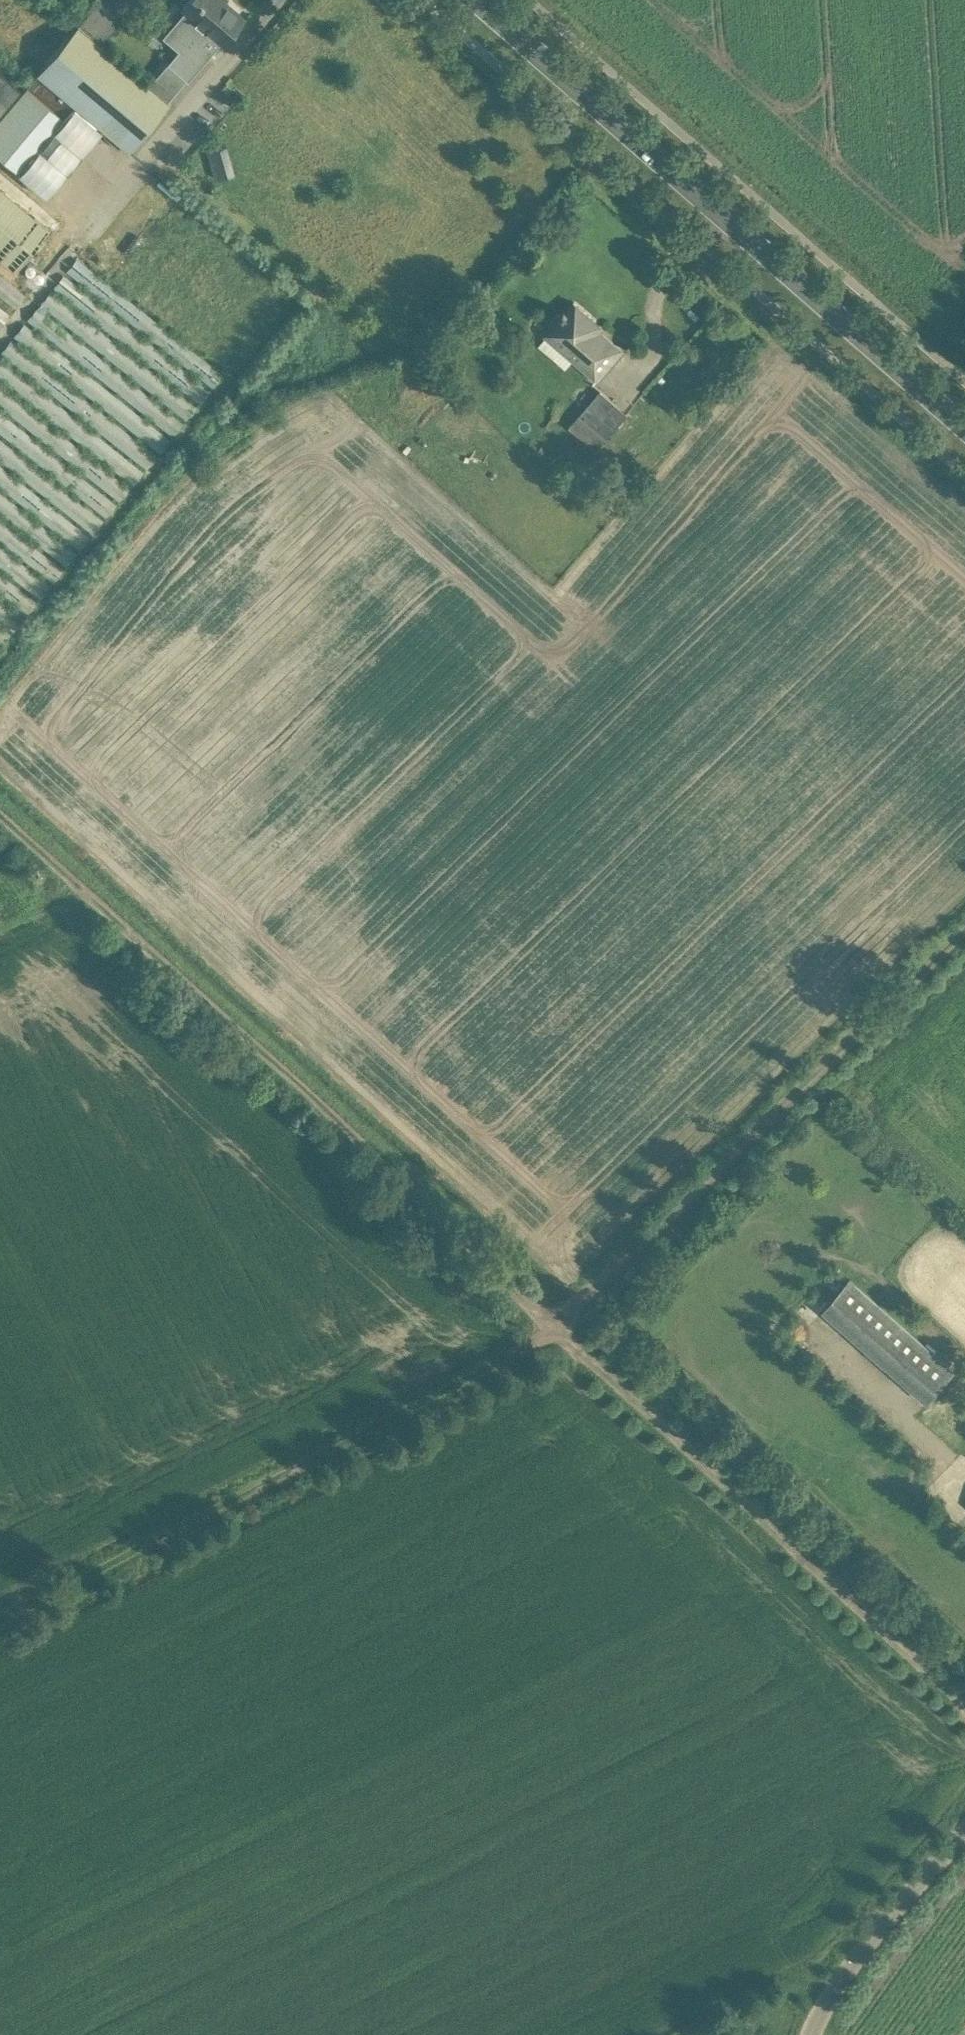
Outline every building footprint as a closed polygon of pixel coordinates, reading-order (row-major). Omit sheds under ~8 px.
[(36,73),(0,117),(0,155),(18,170),(74,104),(107,132),(121,144),(128,150),(156,116),(169,101),(101,44),(134,4),(129,0),(98,0),(77,24),(36,73)] [(224,0),(187,0),(182,6),(185,9),(162,36),(178,50),(167,63),(187,80),(221,40),(223,41),(244,17),(224,0)] [(0,73),(0,111),(19,88),(0,73)] [(107,132),(104,136),(118,147),(121,144),(107,132)] [(209,148),(213,177),(232,174),(228,145),(209,148)] [(12,269),(48,227),(0,186),(0,259),(12,269)] [(0,358),(0,644),(216,373),(77,262),(0,358)] [(22,291),(0,274),(0,319),(22,291)] [(550,322),(552,327),(550,329),(573,349),(574,358),(598,380),(623,351),(599,331),(603,326),(574,301),(566,311),(565,309),(561,313),(559,312),(558,312),(557,312),(550,321),(550,322)] [(601,391),(570,428),(597,450),(628,413),(601,391)] [(823,1311),(927,1402),(955,1370),(923,1342),(913,1333),(851,1278),(823,1311)] [(913,1333),(923,1342),(931,1333),(921,1324),(913,1333)]
